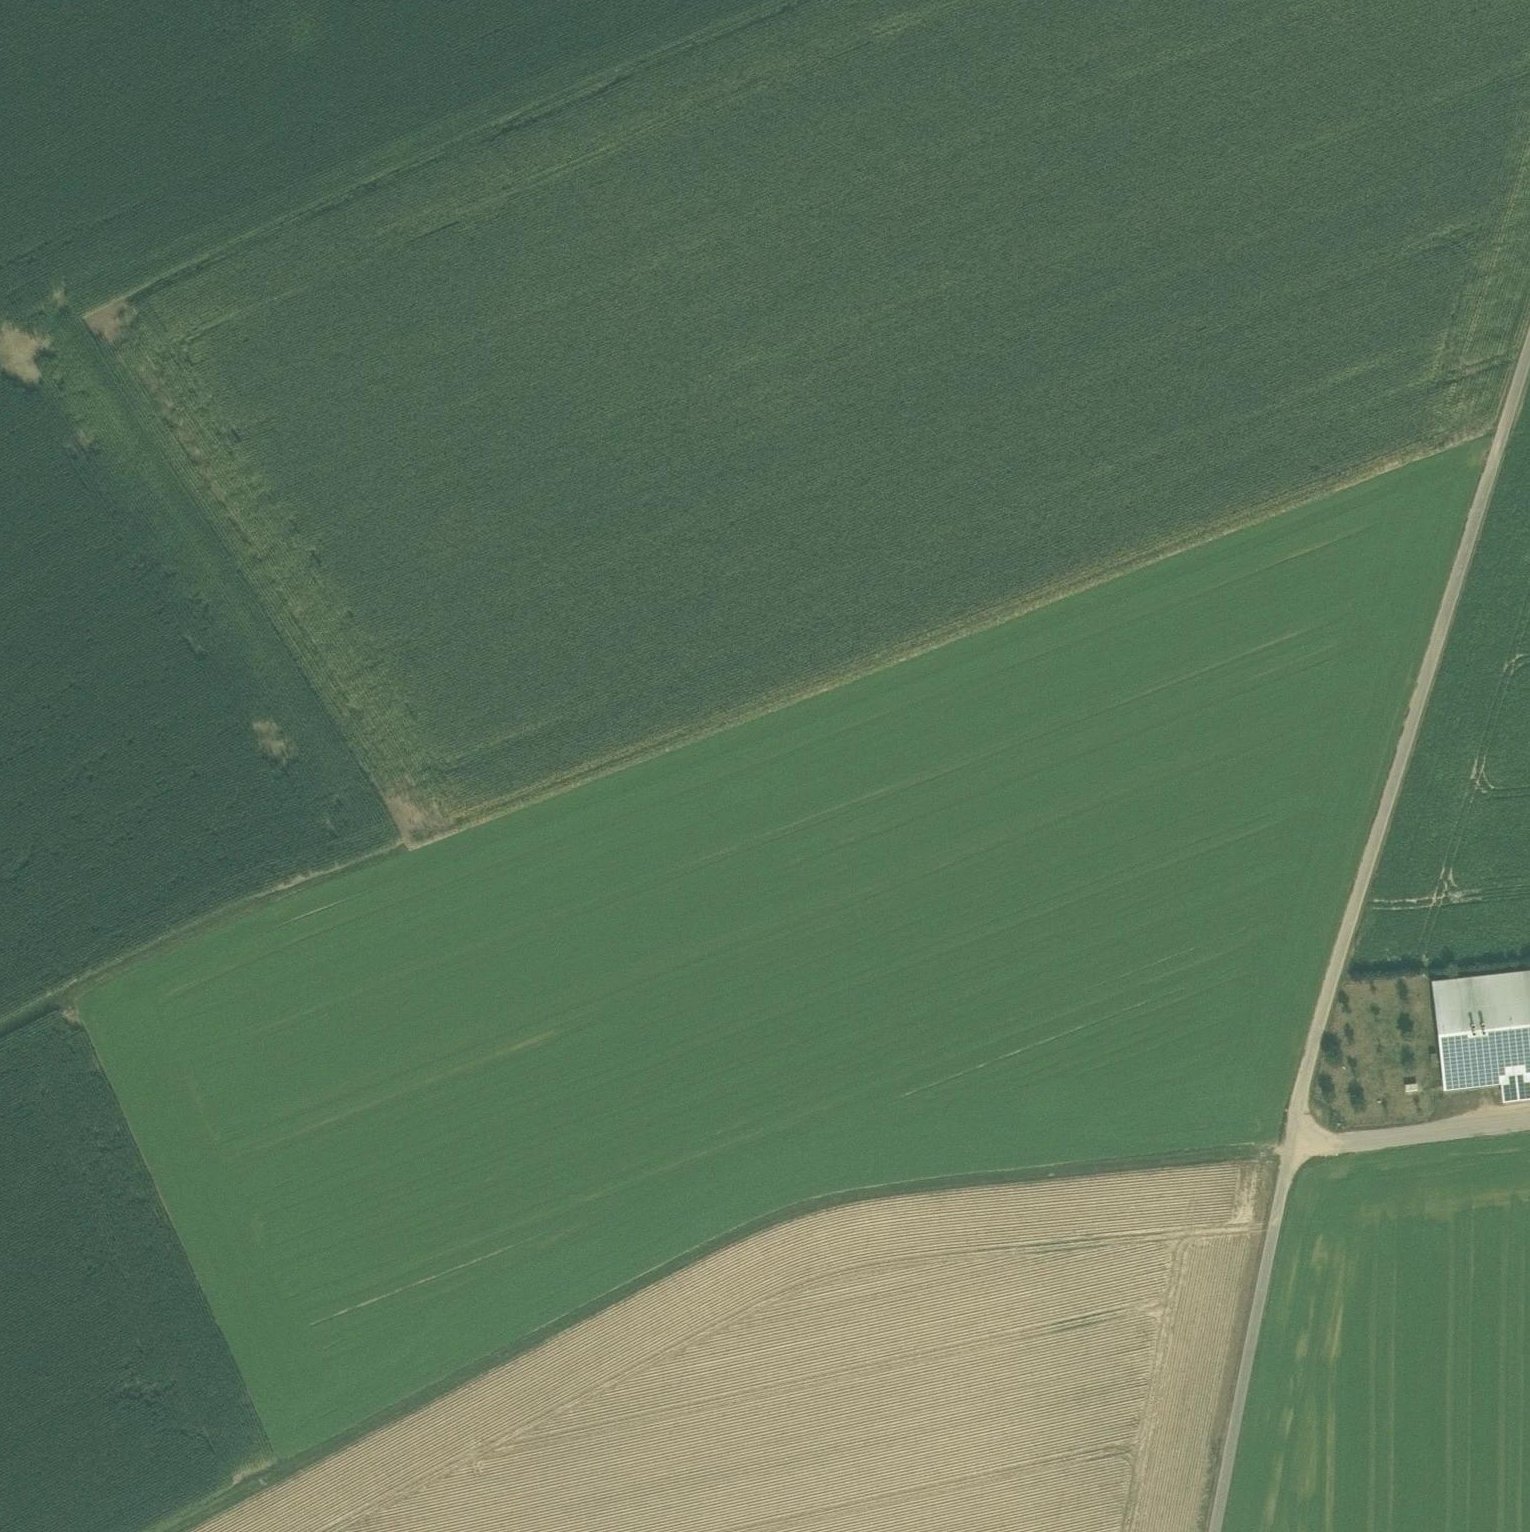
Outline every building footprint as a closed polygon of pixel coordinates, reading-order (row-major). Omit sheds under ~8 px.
[(1503,1083),(1529,1080),(1529,974),(1434,985),(1445,1089),(1503,1083)] [(1529,1080),(1503,1083),(1505,1102),(1529,1099),(1529,1086),(1529,1080)]
